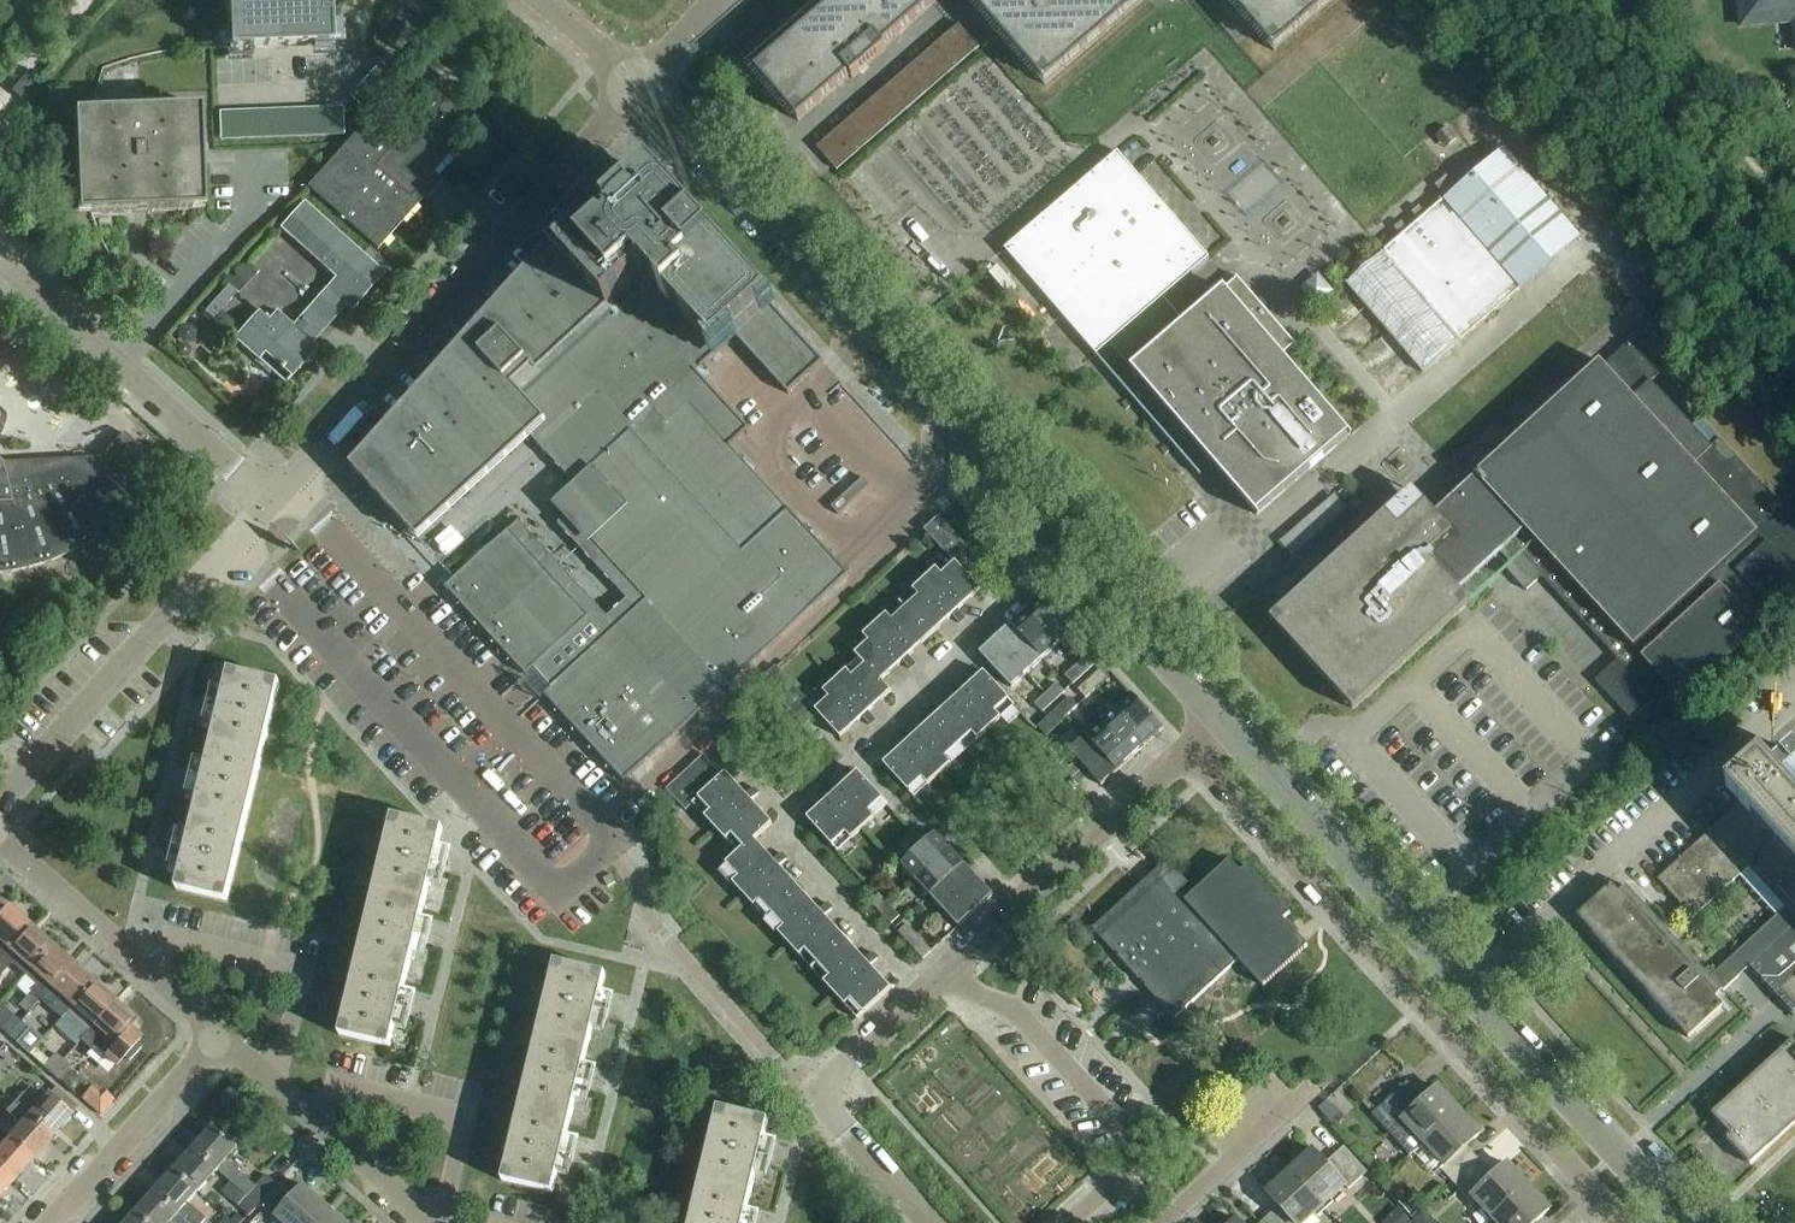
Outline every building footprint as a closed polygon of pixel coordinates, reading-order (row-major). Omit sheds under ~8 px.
[(230,51),(331,47),(329,0),(228,0),(230,51)] [(798,123),(850,78),(853,80),(887,51),(885,48),(937,3),(934,0),(839,0),(755,73),(798,123)] [(1045,86),(1145,0),(973,0),(971,1),(1045,86)] [(1275,53),(1336,0),(1229,0),(1275,53)] [(1754,23),(1794,18),(1794,29),(1794,0),(1739,0),(1742,24),(1754,23)] [(960,25),(949,35),(969,58),(980,48),(960,25)] [(949,35),(938,44),(958,67),(969,58),(949,35)] [(938,44),(927,54),(947,77),(958,67),(938,44)] [(927,54),(916,63),(936,86),(947,77),(927,54)] [(916,63),(905,73),(925,96),(936,86),(916,63)] [(905,73),(894,82),(914,105),(925,96),(905,73)] [(455,141),(479,118),(436,80),(402,120),(383,104),(309,188),(379,250),(425,196),(428,198),(444,180),(434,172),(458,144),(455,141)] [(894,82),(883,92),(903,115),(914,105),(894,82)] [(883,92),(872,101),(892,124),(903,115),(883,92)] [(872,101),(861,111),(881,134),(892,124),(872,101)] [(220,107),(221,134),(346,130),(345,102),(220,107)] [(92,113),(74,114),(78,215),(91,215),(92,215),(146,213),(204,210),(202,165),(202,155),(200,109),(93,113),(92,113)] [(861,111),(850,120),(870,143),(881,134),(861,111)] [(850,120),(839,130),(859,153),(870,143),(850,120)] [(1448,147),(1457,140),(1447,128),(1438,136),(1448,147)] [(839,130),(828,139),(848,162),(859,153),(839,130)] [(848,162),(828,139),(817,149),(837,172),(848,162)] [(1346,285),(1423,374),(1581,239),(1504,149),(1346,285)] [(1351,436),(1283,357),(1296,346),(1238,279),(1185,324),(1164,299),(1210,260),(1118,153),(1005,251),(1097,357),(1110,346),(1131,371),(1118,382),(1188,463),(1201,452),(1257,517),(1351,436)] [(653,178),(611,217),(608,214),(585,236),(572,222),(351,469),(418,542),(544,427),(591,477),(578,489),(558,507),(568,517),(590,542),(551,578),(509,532),(502,539),(501,540),(456,581),(455,582),(446,590),(526,677),(544,696),(624,783),(651,759),(823,601),(846,579),(848,577),(731,449),(750,432),(749,432),(709,387),(697,375),(736,339),(788,396),(823,364),(674,201),(653,178)] [(278,369),(281,371),(284,369),(292,376),(309,357),(304,352),(346,305),(352,310),(384,275),(303,202),(280,229),(248,264),(205,313),(258,360),(265,352),(281,366),(278,369)] [(1321,271),(1306,284),(1321,301),(1336,288),(1321,271)] [(1270,621),(1353,712),(1470,604),(1459,592),(1501,554),(1510,565),(1500,574),(1501,576),(1506,571),(1526,592),(1542,578),(1619,661),(1596,682),(1632,722),(1655,700),(1661,708),(1675,695),(1683,703),(1794,601),(1794,523),(1720,441),(1711,449),(1651,383),(1659,376),(1629,343),(1435,515),(1413,490),(1270,621)] [(1,372),(17,354),(8,345),(0,355),(0,371),(1,372)] [(6,574),(11,573),(44,565),(53,562),(77,550),(84,547),(89,544),(112,527),(118,522),(122,518),(133,506),(139,511),(140,510),(134,504),(165,470),(125,433),(102,458),(2,463),(0,462),(0,574),(6,574)] [(870,487),(863,479),(831,509),(838,517),(870,487)] [(949,557),(926,579),(964,621),(967,618),(960,610),(982,589),(970,576),(982,564),(939,518),(925,531),(949,557)] [(926,579),(901,602),(932,636),(954,615),(962,624),(964,621),(926,579)] [(1042,598),(1026,612),(1058,647),(1074,632),(1042,598)] [(901,602),(876,625),(915,667),(917,664),(910,656),(932,636),(901,602)] [(1026,612),(1012,625),(1044,660),(1058,647),(1026,612)] [(876,625),(851,648),(892,691),(883,681),(904,661),(912,669),(915,667),(876,625)] [(1012,625),(996,639),(1028,674),(1044,660),(1012,625)] [(1028,674),(996,639),(980,654),(1012,689),(1028,674)] [(861,658),(836,681),(875,723),(877,721),(869,712),(892,691),(851,648),(861,658)] [(1089,657),(1078,668),(1085,676),(1097,665),(1089,657)] [(218,665),(215,675),(228,678),(229,673),(230,668),(218,665)] [(812,703),(778,665),(762,680),(805,726),(818,714),(841,739),(864,717),(872,726),(875,723),(836,681),(812,703)] [(1085,676),(1078,668),(1067,677),(1075,685),(1085,676)] [(1102,671),(1090,681),(1098,690),(1109,679),(1102,671)] [(955,684),(952,686),(991,728),(1016,706),(985,672),(962,692),(955,684)] [(215,703),(209,727),(216,728),(215,733),(212,746),(262,759),(280,685),(229,673),(228,678),(222,703),(215,702),(215,703)] [(1098,690),(1090,681),(1079,691),(1087,700),(1098,690)] [(1058,685),(1047,695),(1055,704),(1066,694),(1058,685)] [(958,696),(934,718),(965,752),(991,728),(952,686),(950,688),(958,696)] [(1055,704),(1047,695),(1036,705),(1044,714),(1055,704)] [(1132,696),(1117,711),(1148,745),(1164,730),(1132,696)] [(1071,699),(1060,709),(1068,718),(1079,708),(1071,699)] [(1068,718),(1060,709),(1038,729),(1046,738),(1068,718)] [(1117,711),(1102,724),(1134,758),(1148,745),(1117,711)] [(905,729),(903,732),(941,774),(965,752),(934,718),(913,738),(905,729)] [(1102,724),(1086,738),(1118,773),(1134,758),(1102,724)] [(941,774),(903,732),(900,734),(908,742),(883,764),(915,798),(941,774)] [(1118,773),(1086,738),(1070,753),(1102,787),(1118,773)] [(197,775),(192,799),(198,800),(197,805),(194,818),(245,830),(262,759),(212,746),(204,775),(198,774),(197,775)] [(1577,918),(1689,1039),(1723,1007),(1716,999),(1749,969),(1776,998),(1785,990),(1794,1000),(1794,755),(1775,773),(1760,757),(1749,767),(1725,789),(1740,805),(1659,881),(1694,919),(1749,868),(1787,908),(1710,979),(1626,887),(1619,894),(1612,886),(1577,918)] [(693,805),(738,853),(739,854),(755,839),(756,840),(774,824),(753,802),(761,795),(755,788),(748,795),(726,772),(722,776),(703,756),(666,790),(686,812),(693,805)] [(828,784),(827,786),(862,828),(887,806),(858,773),(836,793),(828,784)] [(862,828),(827,786),(824,789),(831,797),(807,820),(838,851),(862,828)] [(180,847),(174,871),(181,872),(180,877),(176,891),(227,904),(245,830),(194,818),(187,847),(180,846),(180,847)] [(391,818),(374,891),(426,903),(443,831),(391,818)] [(184,831),(175,829),(166,864),(175,866),(184,831)] [(902,866),(916,882),(951,850),(937,834),(924,846),(902,866)] [(720,871),(766,921),(801,889),(780,867),(788,860),(782,853),(774,861),(756,840),(755,839),(739,854),(738,853),(720,871)] [(916,882),(930,897),(965,865),(951,850),(916,882)] [(1092,930),(1175,1020),(1239,961),(1264,988),(1308,948),(1284,921),(1290,915),(1247,868),(1241,874),(1230,862),(1186,902),(1179,894),(1189,885),(1167,862),(1152,876),(1148,872),(1133,886),(1137,889),(1092,930)] [(930,897),(944,913),(979,881),(965,865),(930,897)] [(979,881),(944,913),(958,928),(993,896),(979,881)] [(766,921),(811,970),(846,939),(825,917),(833,910),(828,904),(820,911),(801,889),(766,921)] [(374,891),(357,964),(408,976),(426,903),(374,891)] [(870,903),(881,914),(890,906),(879,895),(870,903)] [(890,906),(881,914),(892,926),(900,918),(890,906)] [(29,927),(8,907),(0,915),(0,959),(8,950),(8,951),(29,927)] [(899,934),(909,945),(918,937),(908,925),(899,934)] [(24,976),(51,946),(29,927),(8,951),(8,950),(0,959),(0,976),(1,977),(12,965),(24,976)] [(918,937),(909,945),(923,960),(932,952),(918,937)] [(846,939),(811,970),(858,1021),(891,990),(883,981),(870,967),(879,959),(874,954),(866,961),(846,939)] [(31,993),(40,1001),(72,965),(51,946),(24,976),(36,987),(31,993)] [(404,1021),(410,996),(403,994),(408,976),(357,964),(339,1037),(390,1049),(397,1019),(404,1021)] [(61,998),(72,1008),(94,984),(72,965),(40,1001),(51,1010),(61,998)] [(601,1023),(607,998),(601,996),(605,977),(555,965),(537,1038),(588,1050),(595,1021),(601,1023)] [(66,1015),(88,1034),(115,1003),(94,984),(72,1008),(66,1015)] [(88,1034),(80,1042),(90,1051),(94,1047),(116,1067),(125,1058),(129,1062),(142,1048),(137,1044),(140,1040),(130,1031),(137,1023),(115,1003),(88,1034)] [(1,1030),(8,1036),(20,1023),(13,1016),(1,1030)] [(20,1023),(8,1036),(16,1043),(28,1030),(20,1023)] [(584,1094),(590,1070),(583,1068),(588,1050),(537,1038),(520,1110),(570,1122),(577,1093),(584,1094)] [(1793,1041),(1712,1115),(1731,1136),(1727,1140),(1751,1166),(1794,1125),(1794,1043),(1793,1041)] [(44,1068),(52,1075),(63,1062),(56,1055),(44,1068)] [(63,1062),(52,1075),(59,1082),(71,1068),(63,1062)] [(1374,1116),(1411,1157),(1425,1144),(1460,1114),(1438,1090),(1425,1101),(1409,1084),(1374,1116)] [(115,1102),(102,1090),(99,1093),(92,1087),(81,1099),(100,1117),(115,1102)] [(23,1094),(14,1104),(52,1139),(72,1117),(48,1095),(37,1107),(23,1094)] [(20,1126),(9,1138),(33,1160),(52,1139),(14,1104),(5,1113),(20,1126)] [(567,1167),(573,1142),(566,1140),(570,1122),(520,1110),(502,1183),(553,1195),(560,1165),(567,1167)] [(764,1168),(770,1144),(764,1142),(768,1123),(718,1110),(700,1184),(751,1196),(758,1167),(764,1168)] [(1460,1114),(1425,1144),(1446,1167),(1441,1171),(1449,1180),(1475,1156),(1467,1147),(1480,1136),(1460,1114)] [(218,1172),(247,1198),(259,1208),(278,1187),(267,1177),(257,1188),(227,1161),(238,1150),(213,1128),(194,1150),(218,1172)] [(14,1181),(33,1160),(9,1138),(0,1148),(0,1169),(14,1181)] [(1313,1151),(1290,1172),(1322,1207),(1345,1186),(1349,1191),(1368,1174),(1344,1148),(1326,1165),(1313,1151)] [(194,1150),(175,1172),(199,1193),(218,1172),(194,1150)] [(1474,1197),(1495,1220),(1529,1188),(1508,1166),(1495,1178),(1478,1159),(1452,1183),(1469,1201),(1474,1197)] [(14,1181),(0,1169),(0,1197),(14,1181)] [(155,1193),(189,1222),(204,1222),(207,1221),(189,1205),(199,1193),(175,1172),(155,1193)] [(1290,1172),(1267,1194),(1279,1207),(1262,1222),(1305,1222),(1322,1207),(1290,1172)] [(753,1216),(746,1214),(751,1196),(700,1184),(690,1222),(751,1222),(753,1216)] [(283,1222),(310,1222),(326,1205),(313,1193),(312,1194),(304,1186),(277,1217),(283,1222)] [(1495,1220),(1498,1222),(1538,1222),(1550,1212),(1529,1188),(1495,1220)] [(1399,1204),(1410,1216),(1423,1203),(1412,1192),(1399,1204)] [(136,1214),(146,1222),(189,1222),(155,1193),(136,1214)] [(251,1217),(259,1208),(247,1198),(239,1207),(251,1217)] [(334,1213),(327,1207),(327,1206),(326,1205),(310,1222),(346,1222),(334,1213)] [(129,1222),(146,1222),(136,1214),(129,1222)]
